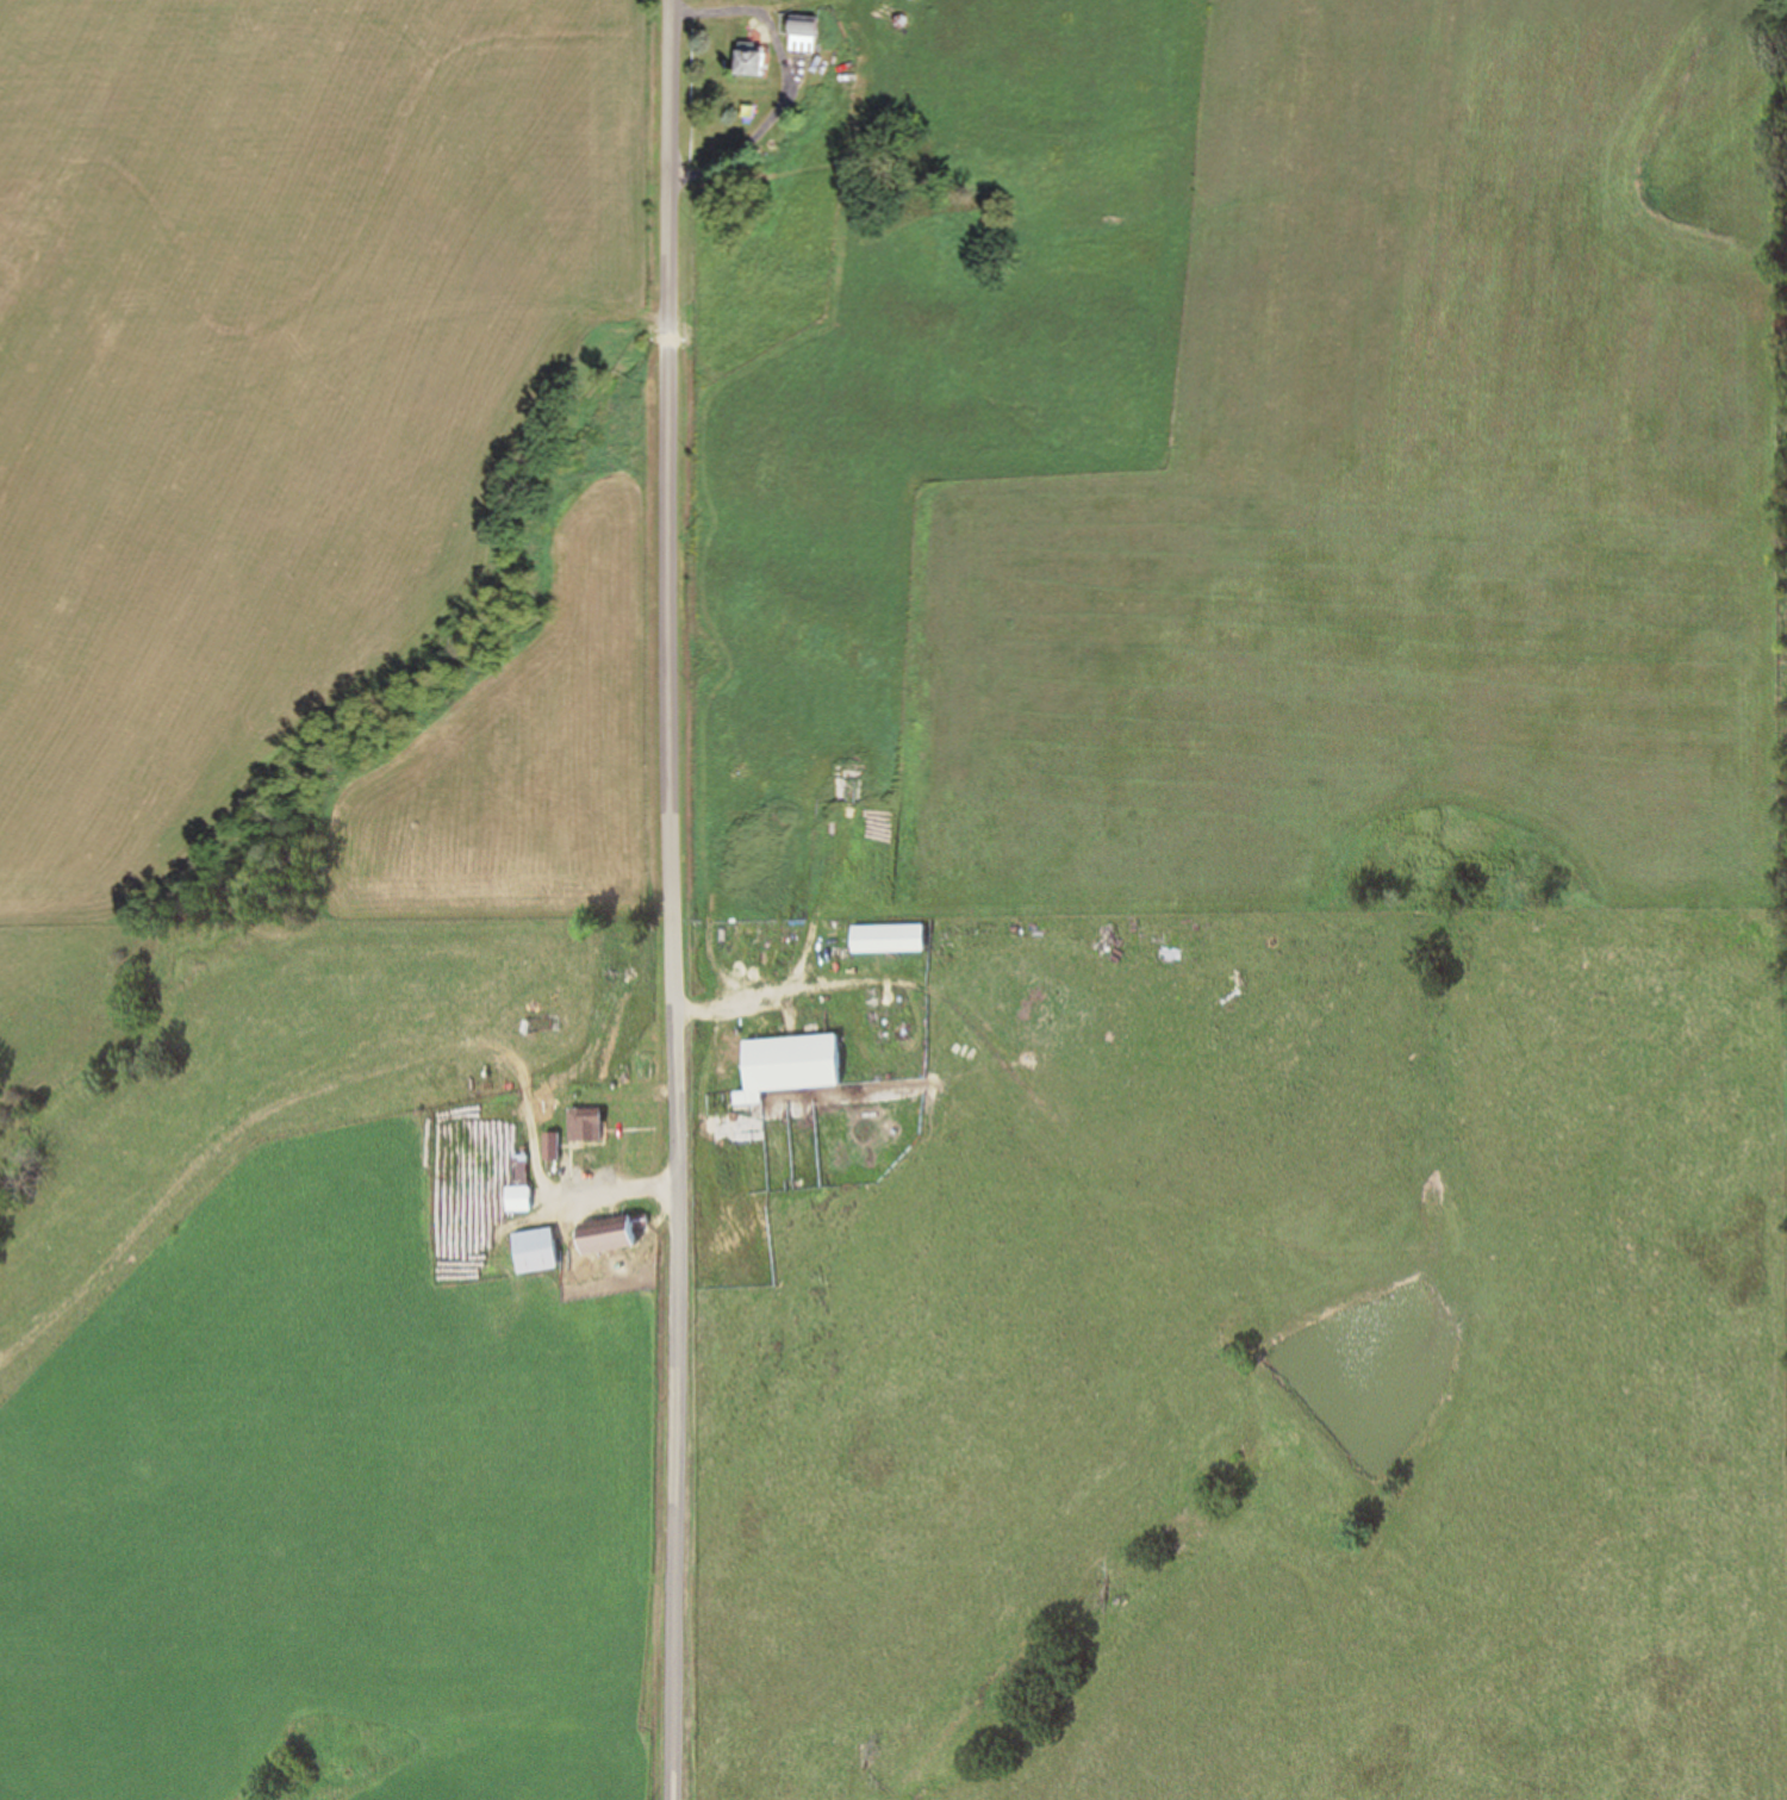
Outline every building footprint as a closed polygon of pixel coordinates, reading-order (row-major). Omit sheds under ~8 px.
[(815,19),(789,19),(789,56),(815,56),(815,19)] [(736,53),(736,81),(764,81),(764,53),(736,53)] [(851,954),(923,954),(923,927),(851,927),(851,954)] [(1162,965),(1179,965),(1179,953),(1169,953),(1169,956),(1162,956),(1162,965)] [(742,1042),(745,1094),(733,1095),(734,1108),(761,1106),(760,1093),(839,1088),(836,1037),(742,1042)] [(566,1110),(566,1142),(603,1142),(603,1110),(566,1110)] [(557,1135),(543,1135),(543,1163),(557,1163),(557,1135)] [(505,1188),(505,1213),(528,1213),(528,1157),(511,1157),(511,1188),(505,1188)] [(632,1219),(579,1225),(582,1256),(635,1250),(632,1219)] [(552,1230),(512,1235),(517,1275),(557,1270),(552,1230)]
